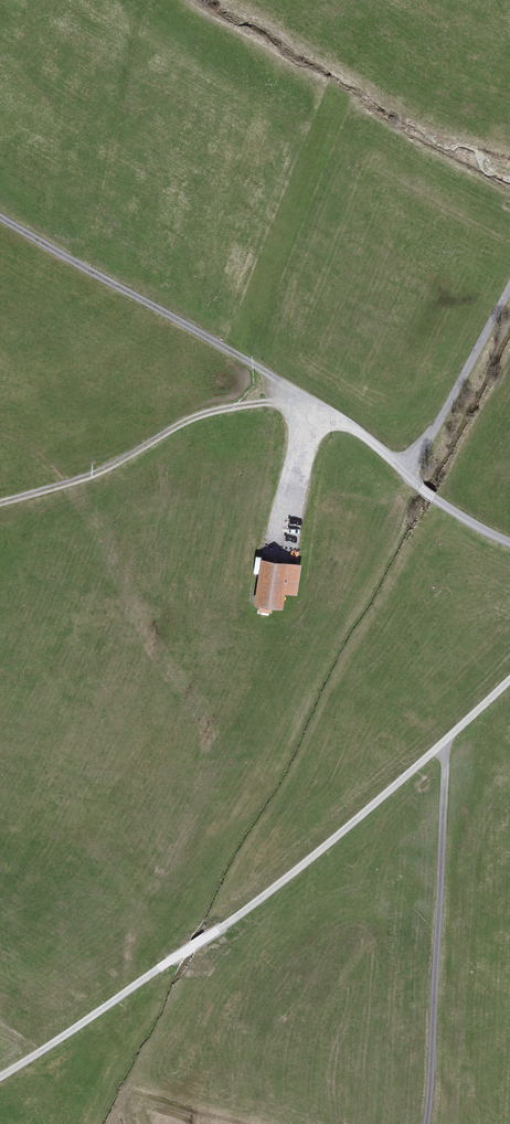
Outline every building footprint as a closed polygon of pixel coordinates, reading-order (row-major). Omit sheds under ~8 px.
[(302,565),(262,560),(257,608),(261,608),(261,614),(273,615),(274,609),(284,610),(286,595),(298,596),(302,565)]
